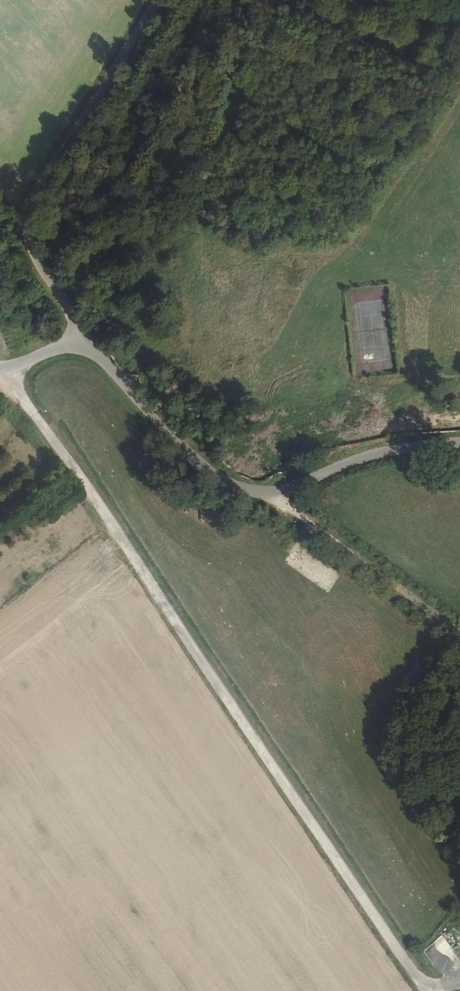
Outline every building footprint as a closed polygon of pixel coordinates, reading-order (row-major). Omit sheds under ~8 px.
[(295,542),(282,562),(327,594),(341,574),(295,542)] [(431,963),(442,960),(439,949),(428,952),(431,963)]
